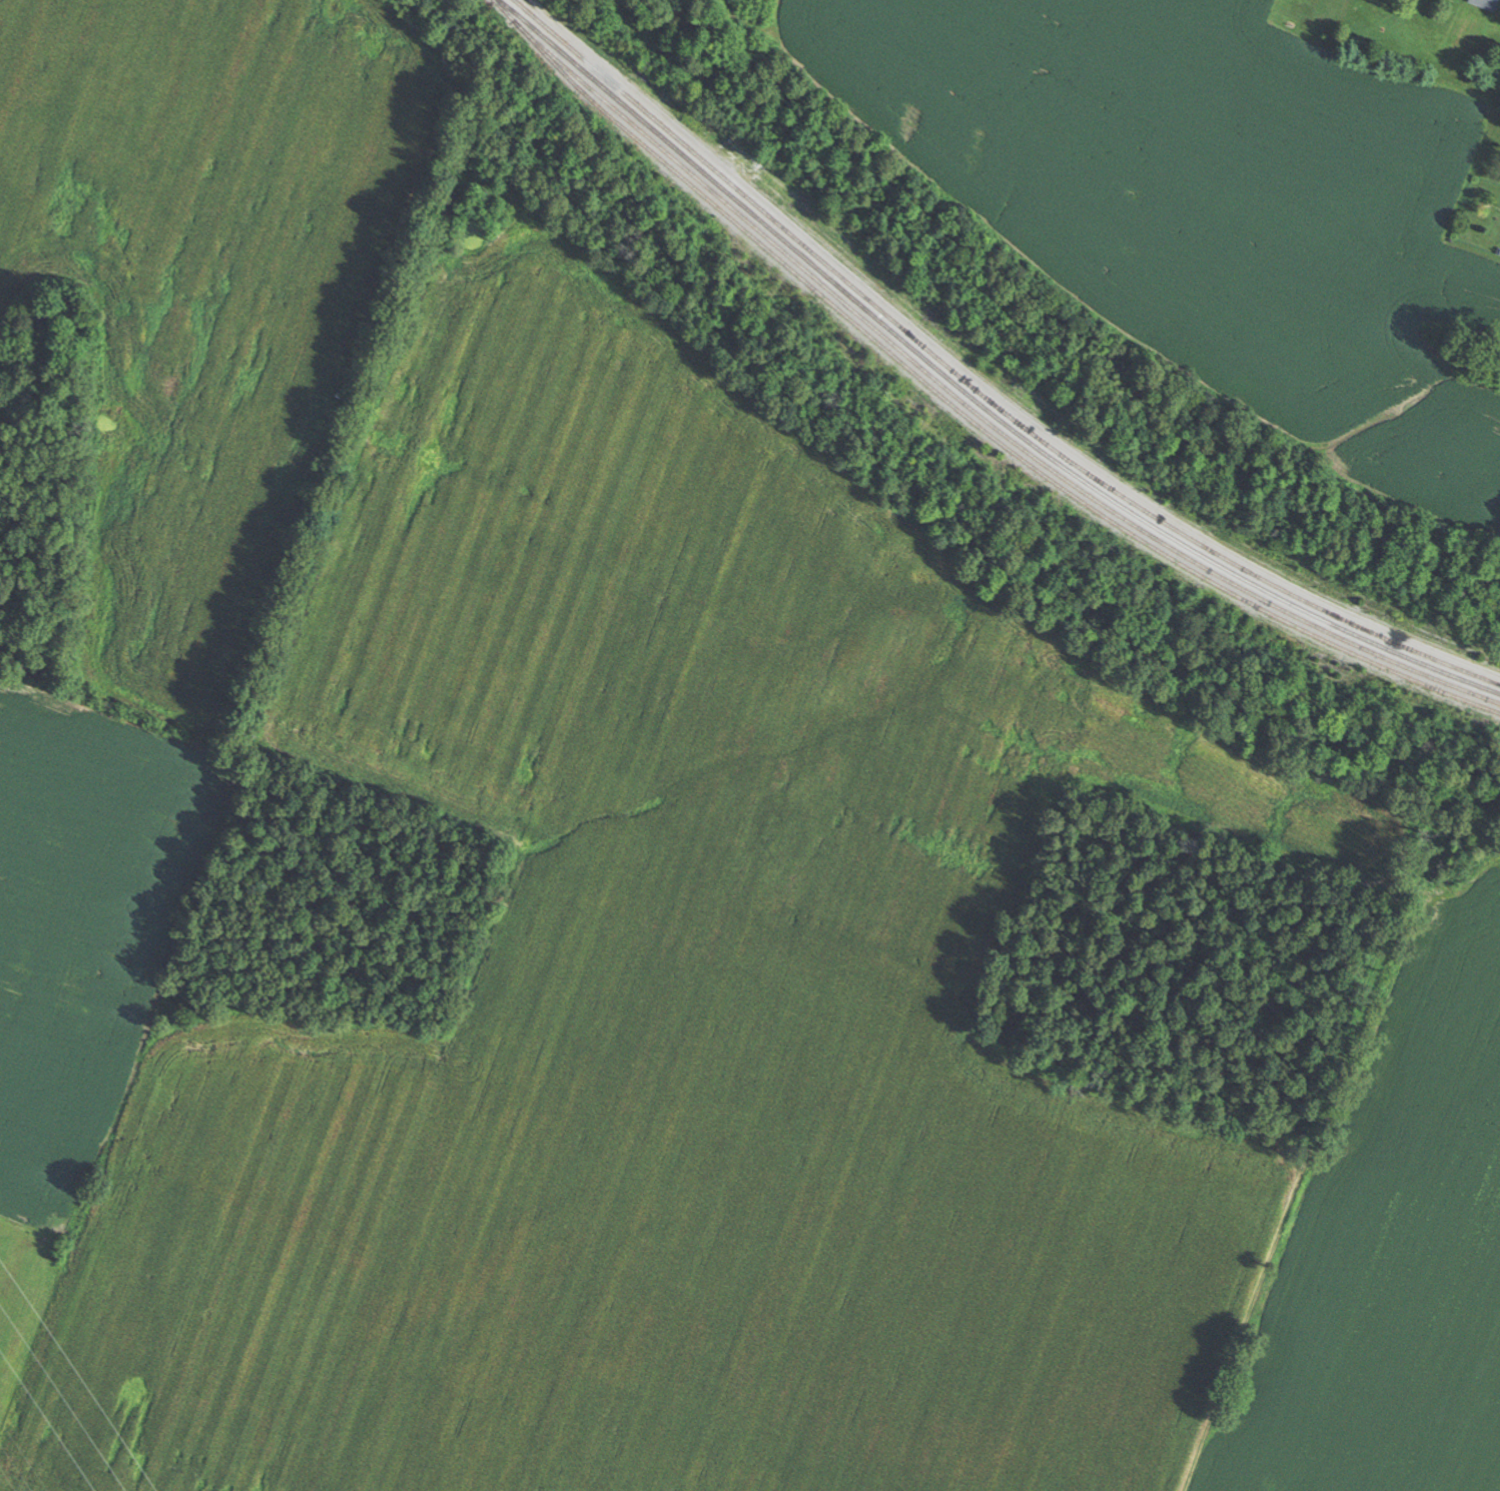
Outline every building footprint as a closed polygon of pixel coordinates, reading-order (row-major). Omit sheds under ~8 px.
[(1470,3),(1497,12),(1499,4),(1499,0),(1471,0),(1470,3)]
